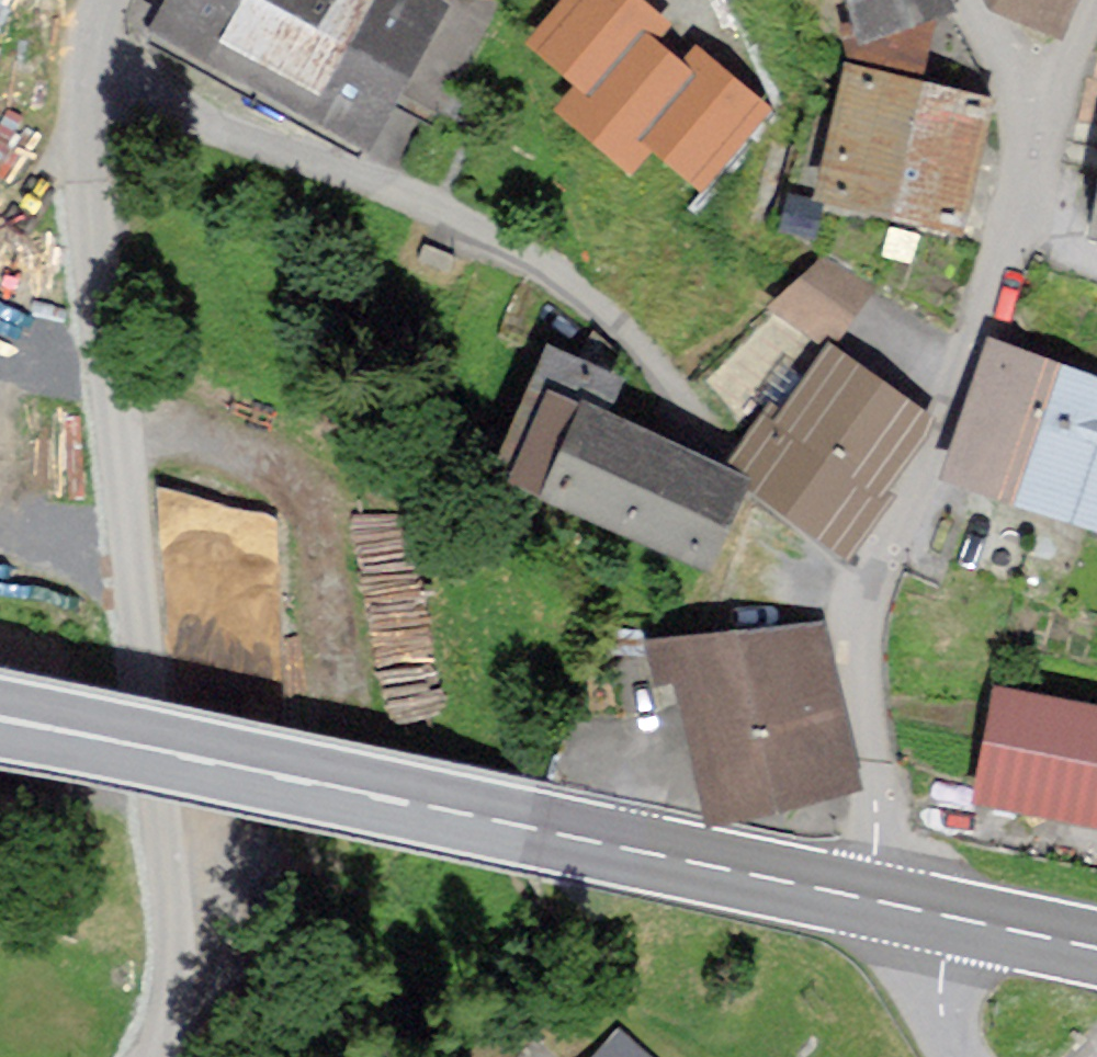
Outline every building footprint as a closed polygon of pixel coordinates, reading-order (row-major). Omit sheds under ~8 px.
[(162,40),(363,145),(436,6),(425,0),(183,0),(162,40)] [(534,49),(592,96),(640,38),(653,22),(626,0),(574,0),(534,49)] [(916,72),(928,25),(945,18),(939,0),(847,0),(855,23),(843,27),(853,57),(916,72)] [(993,18),(1054,46),(1075,0),(984,0),(993,18)] [(622,166),(643,141),(692,81),(640,38),(592,96),(570,123),(622,166)] [(705,65),(692,81),(643,141),(700,188),(762,112),(705,65)] [(893,220),(911,142),(922,93),(852,77),(842,121),(823,204),(893,220)] [(957,235),(986,107),(922,93),(911,142),(893,220),(957,235)] [(865,291),(823,264),(775,311),(829,346),(865,291)] [(990,351),(946,483),(1016,507),(1060,375),(990,351)] [(626,389),(550,354),(492,479),(706,578),(750,492),(732,484),(610,424),(626,389)] [(729,469),(852,556),(886,512),(871,502),(929,420),(834,354),(785,422),(767,410),(729,469)] [(1060,375),(1016,507),(1096,533),(1096,387),(1060,375)] [(682,680),(712,825),(861,795),(825,619),(654,654),(660,684),(682,680)] [(997,696),(976,809),(1096,832),(1096,714),(997,696)] [(619,1025),(587,1056),(655,1056),(619,1025)]
